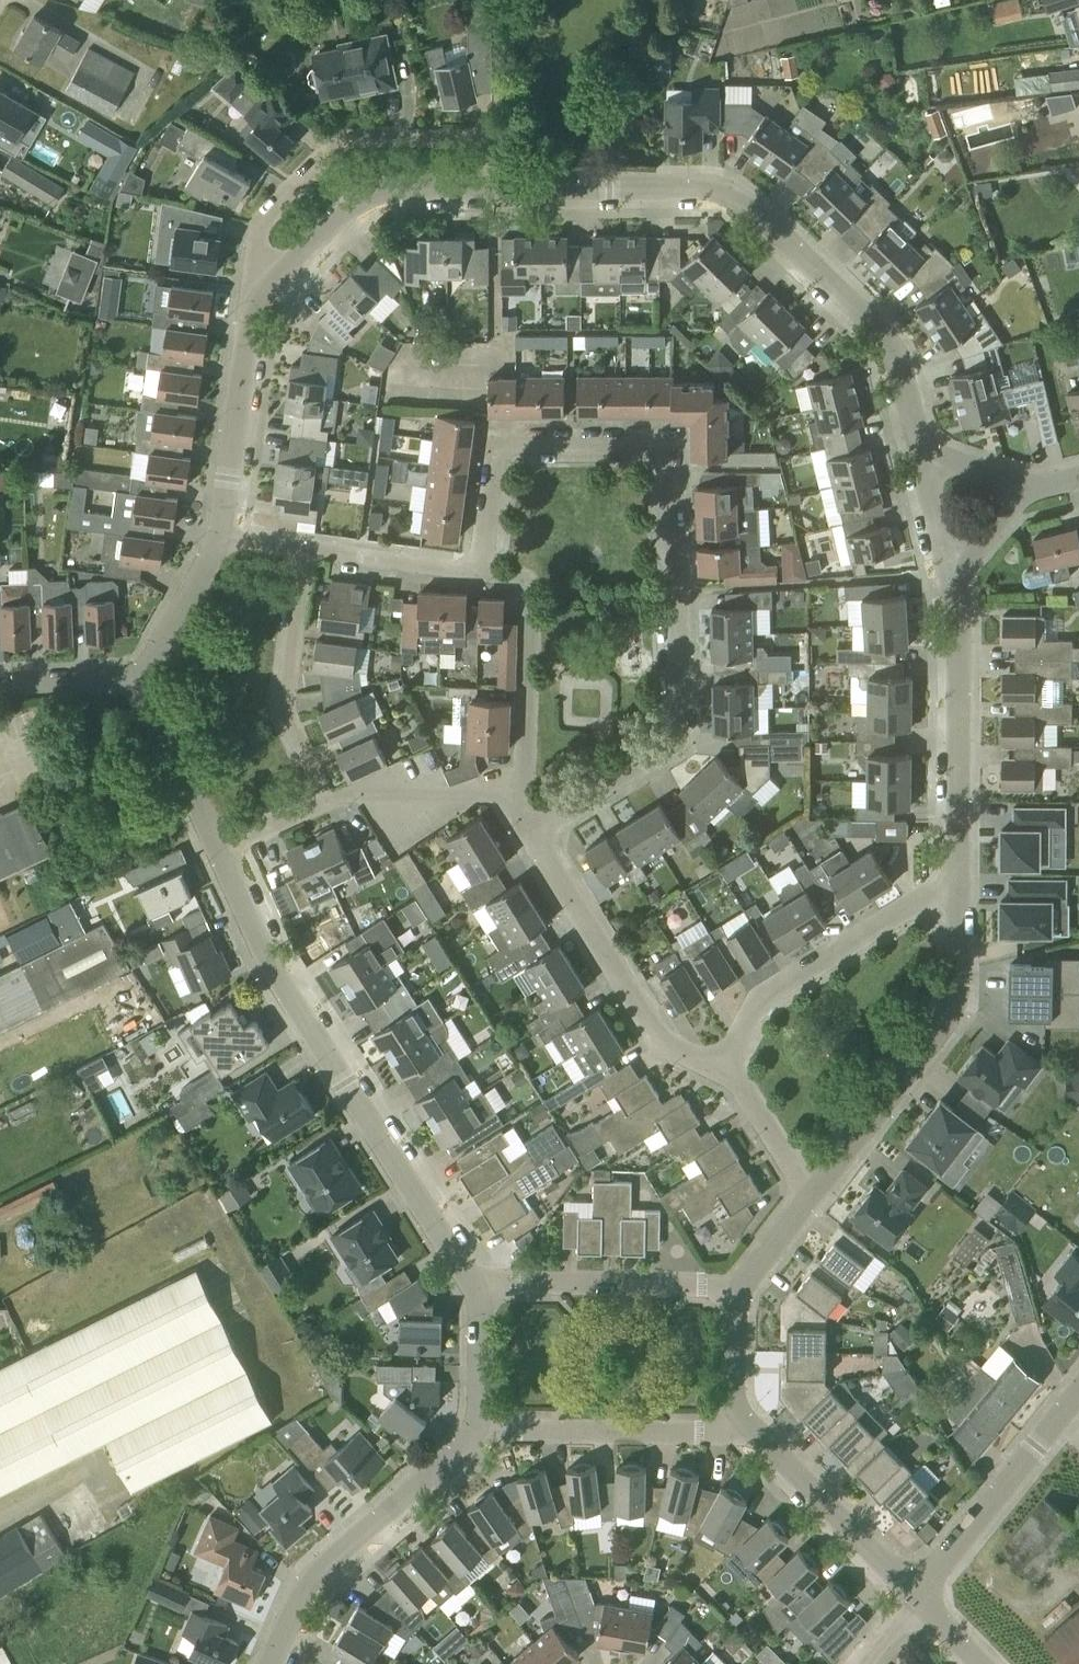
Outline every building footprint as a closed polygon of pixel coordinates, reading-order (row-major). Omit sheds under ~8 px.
[(991,3),(996,23),(1023,17),(1019,0),(1004,0),(991,3)] [(1047,9),(1073,0),(1044,0),(1047,9)] [(19,39),(15,46),(34,57),(42,62),(51,47),(69,58),(79,41),(53,26),(34,14),(24,31),(22,30),(17,38),(19,39)] [(491,15),(467,15),(468,60),(447,64),(442,45),(426,49),(431,73),(435,75),(443,101),(450,106),(458,104),(460,101),(464,103),(472,101),(477,94),(476,91),(492,91),(491,15)] [(397,86),(392,64),(385,33),(361,38),(362,44),(314,54),(317,67),(312,68),(309,72),(310,80),(315,84),(321,83),(323,95),(360,87),(361,93),(397,86)] [(134,73),(88,48),(66,89),(112,113),(134,73)] [(799,76),(795,54),(780,57),(785,79),(799,76)] [(212,85),(250,118),(240,130),(247,136),(246,137),(259,147),(275,161),(294,139),(281,128),(293,114),(295,115),(296,114),(266,89),(234,63),(212,85)] [(1051,89),(1078,86),(1078,67),(1049,70),(1050,74),(1051,89)] [(1029,76),(1031,91),(1051,89),(1050,74),(1045,74),(1029,76)] [(725,82),(724,100),(749,101),(750,83),(725,82)] [(719,129),(719,88),(693,88),(693,98),(667,98),(667,147),(701,147),(702,129),(719,129)] [(4,132),(0,139),(0,145),(18,155),(25,142),(21,139),(38,111),(0,89),(0,130),(4,132)] [(1046,94),(1053,115),(1077,107),(1072,91),(1046,94)] [(749,157),(761,165),(787,128),(765,113),(749,103),(724,103),(724,110),(725,132),(743,132),(744,130),(750,135),(742,147),(752,154),(749,157)] [(803,106),(787,128),(761,165),(772,173),(775,170),(784,177),(798,158),(811,167),(810,169),(831,149),(839,140),(821,127),(827,119),(803,103),(801,105),(803,106)] [(925,114),(934,138),(947,133),(938,109),(925,114)] [(87,120),(79,136),(111,154),(92,187),(113,199),(121,185),(115,182),(123,168),(135,147),(87,120)] [(239,154),(220,143),(189,125),(178,145),(201,159),(185,186),(201,196),(204,191),(219,200),(221,196),(236,204),(251,179),(230,167),(237,154),(239,156),(239,154)] [(850,162),(847,165),(831,149),(810,169),(820,179),(804,196),(812,204),(809,207),(819,217),(851,184),(860,175),(861,173),(850,162)] [(64,188),(35,170),(12,156),(3,171),(54,203),(64,188)] [(146,177),(130,170),(119,189),(142,195),(146,177)] [(832,224),(841,232),(857,215),(867,225),(890,201),(872,183),(871,185),(860,175),(851,184),(819,217),(829,226),(832,224)] [(120,192),(117,204),(130,207),(132,195),(120,192)] [(164,201),(159,233),(175,235),(172,262),(171,264),(215,270),(220,236),(199,234),(200,228),(202,210),(164,201)] [(860,251),(868,259),(866,262),(876,272),(907,240),(917,230),(906,218),(903,220),(887,205),(891,201),(890,201),(867,225),(876,234),(860,251)] [(620,279),(619,235),(594,236),(594,244),(580,244),(581,280),(620,279)] [(619,235),(620,279),(620,291),(644,291),(644,296),(659,296),(659,279),(659,248),(646,248),(646,235),(619,235)] [(701,285),(731,253),(712,235),(697,251),(682,267),(683,268),(674,277),(673,277),(673,279),(689,296),(701,285)] [(420,274),(447,274),(447,236),(419,236),(419,246),(420,274)] [(474,236),(447,236),(447,274),(474,274),(474,282),(488,282),(488,267),(488,245),(474,245),(474,236)] [(541,236),(515,236),(515,246),(501,246),(502,258),(502,280),(502,293),(526,293),(526,280),(542,280),(541,236)] [(541,236),(542,280),(556,280),(556,292),(581,292),(581,280),(580,244),(567,245),(567,236),(541,236)] [(86,253),(73,248),(56,291),(81,301),(94,269),(101,272),(106,242),(92,237),(86,253)] [(954,264),(936,246),(933,249),(925,242),(918,250),(907,240),(876,272),(886,281),(888,279),(897,287),(913,270),(925,282),(951,265),(952,266),(954,264)] [(1078,245),(1064,247),(1067,261),(1078,259),(1078,245)] [(673,277),(673,270),(673,248),(659,248),(659,279),(673,279),(673,277)] [(729,312),(737,304),(727,295),(750,272),(731,253),(701,285),(729,312)] [(341,282),(368,308),(387,289),(393,294),(401,286),(398,280),(377,259),(367,269),(360,263),(341,282)] [(927,330),(965,304),(956,292),(965,286),(964,285),(972,280),(960,260),(954,264),(952,266),(951,265),(925,282),(926,283),(927,281),(935,293),(916,306),(922,316),(919,318),(927,330)] [(101,296),(101,297),(119,299),(122,277),(119,277),(120,270),(105,269),(101,296)] [(349,328),(368,308),(341,282),(322,302),(329,308),(319,318),(322,322),(317,328),(312,335),(341,350),(345,344),(355,333),(349,328)] [(167,327),(183,329),(185,315),(209,318),(213,290),(172,285),(158,283),(155,309),(152,325),(167,327)] [(746,313),(737,304),(729,312),(719,322),(729,331),(733,343),(743,353),(757,340),(787,309),(768,290),(746,313)] [(969,354),(996,344),(997,345),(1003,342),(982,310),(972,316),(965,304),(927,330),(935,341),(938,339),(945,349),(964,337),(975,352),(969,353),(969,354)] [(806,327),(787,309),(757,340),(778,361),(785,367),(806,346),(808,343),(799,334),(806,327)] [(167,327),(163,354),(204,360),(208,332),(183,329),(167,327)] [(602,345),(602,334),(586,334),(586,345),(602,345)] [(618,334),(602,334),(602,345),(618,345),(618,334)] [(649,345),(649,334),(633,334),(633,345),(649,345)] [(649,334),(649,345),(665,345),(665,334),(649,334)] [(338,356),(341,350),(312,335),(309,344),(307,352),(303,351),(301,365),(291,364),(288,392),(339,398),(333,397),(338,356)] [(524,346),(540,346),(540,335),(524,335),(515,335),(516,348),(524,349),(524,346)] [(540,335),(540,346),(556,345),(556,335),(540,335)] [(384,366),(394,348),(380,341),(370,359),(384,366)] [(996,344),(969,354),(973,369),(951,375),(954,387),(950,388),(953,401),(1012,385),(1009,374),(1004,373),(997,345),(996,344)] [(816,355),(806,346),(785,367),(794,377),(816,355)] [(156,367),(157,353),(158,353),(158,352),(149,351),(138,349),(137,365),(147,367),(156,367)] [(156,410),(157,410),(159,396),(198,401),(202,374),(156,367),(147,367),(141,408),(156,410)] [(815,408),(857,397),(851,371),(829,377),(809,382),(809,383),(795,387),(801,411),(815,408)] [(516,376),(499,377),(499,378),(489,377),(489,391),(489,413),(499,413),(499,414),(517,414),(517,413),(516,413),(516,376)] [(516,376),(516,413),(517,413),(540,413),(540,376),(516,376)] [(564,376),(540,376),(540,413),(564,413),(564,391),(564,376)] [(577,413),(601,413),(601,376),(577,376),(577,413)] [(601,376),(601,413),(626,413),(626,376),(601,376)] [(650,376),(626,376),(626,413),(650,413),(650,376)] [(674,376),(650,376),(650,413),(672,413),(674,413),(674,382),(674,376)] [(1012,385),(953,401),(957,415),(961,414),(964,425),(989,419),(991,424),(1011,418),(1008,405),(1032,399),(1033,403),(1048,400),(1043,377),(1012,385)] [(722,455),(722,451),(727,451),(727,395),(714,395),(714,382),(674,382),(674,413),(672,413),(672,417),(690,417),(690,427),(693,427),(693,455),(722,455)] [(1067,392),(1074,419),(1078,418),(1078,389),(1067,392)] [(334,432),(339,398),(288,392),(284,418),(295,420),(293,434),(327,438),(328,431),(334,432)] [(815,408),(818,420),(809,422),(813,440),(809,446),(810,449),(860,437),(857,424),(863,423),(857,397),(815,408)] [(1048,400),(1033,403),(1043,444),(1058,440),(1051,412),(1048,400)] [(156,410),(152,438),(193,443),(196,415),(157,410),(156,410)] [(434,438),(471,443),(474,419),(438,414),(434,438)] [(392,433),(394,417),(377,415),(375,431),(381,432),(392,433)] [(86,426),(84,440),(96,442),(97,428),(86,426)] [(392,433),(381,432),(379,447),(390,449),(392,433)] [(144,451),(146,437),(147,437),(147,436),(138,434),(136,450),(144,451)] [(328,480),(329,465),(316,463),(318,452),(325,453),(327,438),(293,434),(291,448),(280,446),(277,473),(328,480)] [(860,437),(810,449),(820,487),(876,474),(869,448),(863,450),(860,437)] [(431,462),(468,467),(471,443),(434,438),(431,462)] [(137,492),(139,492),(141,479),(187,485),(191,457),(144,451),(136,450),(134,450),(131,475),(76,469),(73,484),(88,486),(116,489),(137,493),(137,492)] [(731,451),(731,464),(740,464),(740,450),(731,451)] [(749,464),(749,450),(740,450),(740,464),(749,464)] [(749,450),(749,464),(758,464),(758,450),(749,450)] [(768,464),(768,450),(758,450),(758,464),(768,464)] [(768,450),(768,464),(779,464),(775,450),(768,450)] [(722,451),(722,455),(722,464),(731,464),(731,451),(727,451),(722,451)] [(377,462),(375,478),(386,480),(388,464),(377,462)] [(428,485),(464,490),(468,467),(431,462),(428,485)] [(346,467),(346,480),(365,481),(365,468),(346,467)] [(27,468),(26,484),(54,485),(55,469),(27,468)] [(697,510),(768,507),(754,507),(753,483),(760,483),(759,470),(742,471),(728,472),(729,484),(696,486),(697,510)] [(326,491),(328,480),(277,473),(273,501),(284,502),(282,515),(280,515),(280,516),(316,521),(317,511),(318,506),(310,505),(313,489),(326,491)] [(876,474),(820,487),(830,526),(843,523),(872,515),(876,514),(873,501),(882,499),(876,474)] [(386,480),(375,478),(373,494),(384,496),(386,480)] [(116,489),(112,514),(84,510),(88,486),(73,484),(68,526),(105,531),(124,533),(125,533),(127,519),(174,525),(178,498),(139,492),(137,492),(137,493),(116,489)] [(428,485),(425,509),(461,514),(464,490),(428,485)] [(732,545),(760,543),(770,543),(768,507),(697,510),(698,534),(731,532),(732,545)] [(461,514),(425,509),(422,533),(458,538),(461,514)] [(369,526),(380,528),(382,511),(371,510),(369,526)] [(875,528),(872,515),(843,523),(855,574),(867,572),(863,559),(895,551),(888,525),(875,528)] [(1033,538),(1036,549),(1031,550),(1035,567),(1028,569),(1026,570),(1024,573),(1024,576),(1024,579),(1026,582),(1028,584),(1031,584),(1039,583),(1060,578),(1071,575),(1067,560),(1078,557),(1078,534),(1077,527),(1033,538)] [(101,559),(106,560),(104,573),(135,577),(137,563),(161,566),(165,538),(125,533),(124,533),(105,531),(101,559)] [(782,542),(783,580),(807,578),(798,542),(782,542)] [(732,545),(699,547),(700,571),(724,570),(724,583),(734,583),(760,582),(777,581),(777,575),(778,575),(777,563),(767,563),(761,559),(760,543),(732,545)] [(30,619),(29,588),(28,567),(9,568),(10,581),(2,582),(2,587),(0,588),(0,621),(2,620),(3,645),(9,644),(12,647),(23,647),(25,644),(31,643),(30,619)] [(73,642),(72,617),(71,585),(65,578),(42,579),(35,587),(29,588),(30,619),(44,619),(45,643),(73,642)] [(87,641),(115,640),(114,602),(118,596),(117,584),(112,579),(89,580),(84,585),(72,586),(71,585),(72,617),(86,616),(87,641)] [(330,597),(322,597),(319,625),(326,626),(324,640),(357,644),(357,645),(362,646),(365,629),(360,628),(363,603),(368,603),(371,584),(332,579),(330,597)] [(862,597),(864,623),(906,620),(905,594),(879,596),(878,583),(844,585),(845,598),(862,597)] [(712,608),(712,633),(752,632),(751,607),(773,607),(772,589),(739,591),(739,607),(712,608)] [(405,637),(404,650),(414,650),(417,650),(441,651),(442,632),(443,592),(419,591),(418,624),(405,624),(405,637)] [(465,644),(466,632),(467,593),(443,592),(442,632),(441,651),(440,665),(455,666),(456,644),(465,644)] [(404,597),(391,596),(389,609),(402,610),(404,597)] [(479,619),(478,636),(481,637),(501,637),(500,642),(516,642),(516,623),(504,622),(505,598),(480,597),(479,619)] [(1003,647),(1015,647),(1015,658),(1078,659),(1078,646),(1072,645),(1072,639),(1044,638),(1044,614),(1025,614),(1003,614),(1003,640),(1003,647)] [(864,623),(853,623),(853,647),(848,647),(848,646),(837,646),(837,660),(843,660),(848,660),(848,661),(883,661),(883,647),(908,646),(906,620),(864,623)] [(752,645),(752,632),(712,633),(713,658),(735,657),(735,670),(768,668),(768,652),(764,645),(752,645)] [(361,684),(359,672),(353,671),(357,645),(357,644),(324,640),(317,639),(313,667),(319,668),(322,689),(361,684)] [(514,688),(516,642),(500,642),(499,687),(514,688)] [(478,645),(465,644),(464,662),(477,663),(478,645)] [(1003,702),(1044,701),(1044,679),(1072,679),(1072,677),(1078,677),(1078,659),(1015,658),(1015,669),(1003,669),(1003,677),(1003,702)] [(911,701),(911,675),(883,675),(883,661),(848,661),(848,675),(859,675),(859,684),(862,687),(868,687),(868,701),(911,701)] [(714,707),(753,706),(753,693),(760,693),(766,686),(765,681),(787,681),(786,668),(776,668),(768,668),(735,670),(736,682),(713,682),(714,707)] [(361,684),(322,689),(325,710),(319,712),(331,739),(337,736),(368,721),(368,720),(357,697),(362,694),(361,684)] [(465,723),(470,723),(509,725),(510,700),(477,699),(477,686),(464,686),(449,685),(449,695),(464,696),(464,700),(466,700),(465,723)] [(312,689),(297,691),(300,706),(315,703),(312,689)] [(858,740),(885,740),(885,727),(911,727),(911,701),(868,701),(868,715),(858,715),(858,740)] [(1002,720),(1002,745),(1043,745),(1043,722),(1072,722),(1072,702),(1044,701),(1003,702),(1015,702),(1015,713),(1002,713),(1002,720)] [(714,707),(714,732),(754,731),(760,731),(760,743),(769,743),(810,742),(809,730),(769,731),(768,706),(753,706),(714,707)] [(337,736),(343,749),(337,752),(349,778),(386,760),(375,736),(380,733),(373,718),(368,720),(368,721),(337,736)] [(459,720),(442,721),(443,740),(460,739),(459,720)] [(508,749),(509,725),(470,723),(465,723),(462,723),(460,763),(444,770),(450,784),(481,773),(476,760),(476,747),(508,749)] [(858,740),(857,754),(858,759),(862,766),(868,766),(868,779),(910,780),(910,754),(885,754),(885,740),(858,740)] [(726,801),(738,815),(755,799),(751,794),(770,776),(769,743),(760,743),(742,744),(742,763),(733,772),(717,756),(699,773),(726,801)] [(1002,789),(1024,789),(1043,789),(1043,765),(1071,765),(1071,761),(1078,761),(1078,749),(1071,749),(1072,745),(1043,745),(1002,745),(1002,746),(1014,746),(1014,756),(1002,755),(1002,764),(1002,789)] [(699,773),(680,790),(708,818),(726,801),(699,773)] [(868,779),(867,805),(857,805),(857,819),(876,819),(885,819),(885,805),(910,806),(910,780),(868,779)] [(0,814),(0,877),(33,861),(53,852),(30,800),(0,814)] [(639,816),(660,849),(681,836),(672,821),(660,803),(639,816)] [(997,847),(997,861),(1001,861),(1001,865),(1039,865),(1039,864),(1050,864),(1050,825),(1065,825),(1065,806),(1013,806),(1013,825),(1015,825),(1014,828),(1001,828),(1001,847),(997,847)] [(619,854),(628,869),(636,882),(647,875),(642,867),(639,863),(660,849),(639,816),(618,829),(629,848),(619,854)] [(460,860),(494,839),(481,818),(447,838),(460,860)] [(876,819),(876,839),(907,839),(907,819),(885,819),(876,819)] [(331,882),(353,872),(359,883),(375,876),(361,846),(346,853),(334,827),(318,835),(319,839),(312,843),(331,882)] [(700,842),(701,841),(706,849),(713,844),(715,843),(711,835),(706,828),(695,835),(700,842)] [(619,854),(607,835),(586,849),(600,872),(587,879),(585,875),(584,876),(600,900),(613,892),(607,882),(628,869),(619,854)] [(700,842),(695,835),(684,841),(689,849),(700,842)] [(460,860),(473,881),(488,872),(507,860),(494,839),(460,860)] [(298,875),(286,881),(299,910),(312,904),(323,899),(336,893),(331,882),(312,843),(305,846),(303,842),(287,850),(295,867),(298,875)] [(842,848),(810,868),(827,896),(838,889),(850,909),(871,896),(851,862),(842,848)] [(872,849),(851,862),(871,896),(893,882),(872,849)] [(420,869),(408,851),(394,860),(405,879),(412,889),(427,880),(420,869)] [(139,864),(130,868),(123,871),(134,884),(137,883),(150,913),(147,914),(153,928),(174,919),(169,906),(191,896),(180,870),(184,869),(183,867),(167,874),(159,855),(139,864)] [(732,859),(719,868),(727,881),(741,872),(732,859)] [(785,902),(806,936),(827,923),(815,903),(827,896),(810,868),(805,861),(793,869),(799,879),(794,882),(789,881),(783,884),(781,889),(778,891),(785,903),(785,902)] [(1064,896),(1065,896),(1065,879),(1009,879),(1009,896),(1010,896),(1010,899),(1001,899),(1001,932),(1006,932),(1006,937),(1028,937),(1028,932),(1051,932),(1051,903),(1064,903),(1064,896)] [(500,923),(533,902),(520,881),(486,902),(500,923)] [(460,889),(467,900),(475,895),(468,883),(460,889)] [(745,909),(744,909),(751,919),(762,912),(756,902),(755,902),(750,893),(739,900),(745,909)] [(475,895),(467,900),(474,910),(482,905),(475,895)] [(86,930),(70,900),(48,911),(64,941),(86,930)] [(546,923),(533,902),(500,923),(489,930),(500,949),(488,956),(496,969),(515,958),(527,950),(520,940),(546,923)] [(785,902),(785,903),(764,915),(785,949),(806,936),(785,902)] [(710,931),(738,978),(739,977),(729,961),(739,954),(747,967),(760,959),(762,963),(772,957),(750,921),(749,920),(751,919),(744,909),(710,931)] [(49,914),(8,933),(22,962),(46,950),(62,942),(49,914)] [(353,953),(329,968),(339,983),(342,981),(347,988),(384,965),(397,956),(405,951),(384,917),(369,927),(364,930),(345,942),(353,953)] [(46,950),(22,962),(0,973),(0,1032),(69,997),(132,967),(125,956),(126,956),(104,921),(86,930),(64,941),(62,942),(46,950)] [(194,988),(210,981),(230,972),(220,950),(216,951),(209,936),(195,942),(188,928),(168,937),(164,939),(175,963),(182,961),(194,988)] [(676,950),(695,981),(706,975),(714,988),(727,980),(729,984),(738,978),(710,931),(709,930),(676,950)] [(159,942),(146,948),(151,959),(165,953),(159,942)] [(526,965),(539,986),(573,965),(559,944),(541,956),(526,965)] [(676,950),(653,964),(657,971),(646,978),(661,1002),(672,995),(680,1009),(693,1001),(695,1004),(705,998),(695,981),(676,950)] [(1009,990),(1078,990),(1078,956),(1045,955),(1045,963),(1010,963),(1009,990)] [(503,980),(521,968),(515,958),(496,969),(503,980)] [(388,1009),(411,994),(398,973),(391,977),(384,965),(347,988),(351,995),(347,997),(357,1012),(381,997),(388,1009)] [(560,1017),(553,1007),(567,998),(586,987),(573,965),(539,986),(545,997),(534,1004),(540,1015),(527,1023),(534,1033),(538,1030),(560,1017)] [(1045,1024),(1078,1024),(1078,990),(1009,990),(1009,1016),(1045,1017),(1045,1024)] [(395,1020),(371,1035),(381,1050),(385,1048),(389,1055),(444,1020),(444,1019),(430,996),(417,1003),(411,994),(388,1009),(395,1020)] [(199,1055),(207,1050),(223,1072),(270,1042),(263,1031),(258,1023),(257,1022),(256,1021),(254,1020),(253,1020),(251,1020),(250,1021),(245,1024),(239,1014),(231,1001),(212,1013),(211,1010),(182,1029),(199,1055)] [(580,1019),(566,1027),(560,1017),(538,1030),(545,1042),(553,1037),(565,1058),(572,1053),(612,1029),(599,1007),(580,1019)] [(459,1057),(447,1037),(448,1036),(448,1032),(447,1027),(446,1024),(444,1020),(389,1055),(393,1062),(390,1064),(400,1079),(423,1064),(430,1075),(459,1057)] [(588,1087),(613,1072),(606,1061),(625,1050),(612,1029),(572,1053),(585,1074),(554,1093),(561,1104),(588,1087)] [(1041,1064),(1026,1052),(1008,1039),(996,1055),(982,1044),(958,1075),(995,1103),(1015,1077),(1026,1085),(1041,1064)] [(78,1067),(90,1093),(104,1086),(97,1072),(109,1066),(103,1055),(78,1067)] [(459,1057),(430,1075),(438,1087),(414,1102),(424,1117),(427,1115),(431,1121),(468,1098),(461,1086),(471,1080),(457,1058),(459,1057)] [(581,1154),(660,1104),(655,1097),(659,1094),(646,1073),(636,1079),(626,1064),(613,1072),(588,1087),(588,1089),(599,1082),(609,1098),(607,1099),(615,1111),(594,1123),(593,1121),(581,1128),(575,1130),(567,1132),(581,1154)] [(1069,1076),(1066,1076),(1069,1096),(1071,1096),(1078,1102),(1078,1101),(1078,1072),(1074,1069),(1069,1076)] [(248,1082),(233,1092),(249,1118),(258,1112),(274,1139),(280,1135),(296,1125),(315,1113),(300,1091),(293,1079),(289,1082),(278,1089),(266,1070),(248,1082)] [(183,1098),(171,1106),(178,1117),(179,1117),(205,1100),(206,1099),(226,1086),(218,1075),(216,1072),(197,1085),(194,1080),(182,1088),(181,1090),(180,1094),(183,1098)] [(432,1131),(442,1146),(466,1131),(473,1143),(500,1125),(504,1123),(483,1089),(468,1098),(431,1121),(436,1128),(432,1131)] [(671,1153),(697,1137),(690,1126),(700,1120),(687,1099),(683,1101),(678,1093),(660,1104),(581,1154),(602,1141),(603,1141),(610,1137),(620,1152),(660,1126),(668,1138),(662,1142),(671,1153)] [(206,1099),(205,1100),(179,1117),(187,1129),(214,1112),(206,1099)] [(939,1172),(954,1184),(969,1164),(963,1160),(983,1133),(974,1127),(975,1125),(940,1099),(929,1114),(925,1116),(927,1117),(921,1124),(919,1123),(919,1127),(907,1142),(925,1155),(941,1169),(939,1172)] [(469,1167),(459,1173),(473,1194),(476,1192),(481,1200),(549,1156),(566,1145),(553,1123),(524,1142),(528,1147),(510,1159),(502,1147),(509,1142),(501,1130),(480,1143),(461,1155),(469,1167)] [(660,1196),(670,1211),(740,1167),(735,1160),(739,1157),(726,1136),(716,1142),(708,1130),(697,1137),(671,1153),(671,1154),(683,1147),(691,1160),(683,1165),(690,1177),(660,1196)] [(320,1212),(343,1198),(361,1187),(330,1138),(289,1163),(320,1212)] [(481,1200),(486,1207),(482,1210),(496,1231),(505,1225),(513,1236),(531,1225),(540,1219),(532,1206),(526,1210),(519,1198),(559,1172),(549,1156),(481,1200)] [(740,1167),(670,1211),(670,1212),(683,1204),(693,1220),(723,1201),(730,1213),(720,1219),(733,1241),(750,1217),(743,1206),(762,1194),(749,1173),(745,1175),(740,1167)] [(865,1231),(867,1228),(889,1245),(914,1214),(909,1210),(927,1187),(903,1168),(885,1191),(875,1184),(851,1216),(856,1220),(854,1222),(865,1231)] [(0,1206),(0,1218),(59,1189),(54,1179),(0,1206)] [(242,1180),(219,1194),(229,1210),(252,1196),(242,1180)] [(611,1248),(613,1181),(593,1180),(593,1215),(579,1215),(579,1208),(564,1208),(563,1240),(577,1241),(577,1252),(602,1252),(602,1248),(611,1248)] [(631,1181),(613,1181),(611,1248),(621,1248),(621,1253),(645,1253),(646,1242),(660,1242),(660,1209),(646,1209),(646,1207),(631,1207),(631,1181)] [(1036,1209),(1012,1190),(995,1212),(994,1213),(1018,1232),(1036,1209)] [(981,1201),(974,1209),(982,1214),(989,1220),(994,1213),(995,1212),(981,1201)] [(382,1224),(373,1209),(354,1221),(332,1235),(350,1264),(354,1262),(364,1278),(357,1283),(362,1296),(368,1292),(386,1280),(379,1269),(398,1257),(386,1238),(389,1235),(382,1224)] [(850,1282),(874,1251),(861,1241),(844,1228),(840,1225),(831,1237),(834,1240),(820,1258),(817,1256),(816,1256),(850,1282)] [(975,1226),(952,1255),(965,1265),(988,1236),(975,1226)] [(530,1231),(516,1240),(522,1251),(533,1236),(530,1231)] [(1016,1248),(997,1253),(1017,1323),(1036,1318),(1016,1248)] [(1073,1251),(1055,1273),(1062,1279),(1043,1303),(1067,1322),(1070,1319),(1078,1326),(1078,1256),(1073,1251)] [(275,1290),(295,1278),(280,1254),(260,1267),(275,1290)] [(827,1313),(850,1282),(816,1256),(807,1268),(811,1271),(797,1289),(793,1286),(827,1313)] [(107,1440),(132,1490),(273,1420),(197,1268),(29,1351),(0,1366),(0,1493),(107,1440)] [(362,1297),(355,1301),(362,1313),(370,1308),(371,1309),(390,1297),(400,1313),(399,1344),(399,1352),(417,1353),(417,1352),(419,1352),(441,1352),(442,1315),(434,1315),(434,1302),(427,1302),(423,1296),(429,1293),(419,1277),(395,1292),(386,1280),(368,1292),(362,1296),(362,1297)] [(787,1351),(825,1351),(826,1314),(827,1313),(793,1286),(784,1299),(787,1301),(784,1306),(783,1327),(788,1327),(787,1351)] [(875,1316),(873,1325),(885,1327),(886,1319),(875,1316)] [(800,1418),(831,1388),(825,1382),(825,1351),(787,1351),(787,1374),(782,1374),(782,1393),(793,1404),(790,1407),(800,1418)] [(898,1353),(882,1352),(883,1372),(906,1367),(898,1353)] [(968,1380),(984,1393),(981,1397),(1008,1419),(1041,1379),(1014,1356),(995,1379),(985,1370),(987,1368),(981,1364),(968,1380)] [(315,1361),(333,1395),(342,1402),(342,1384),(340,1384),(340,1362),(315,1361)] [(412,1364),(377,1363),(376,1380),(384,1380),(384,1390),(393,1398),(378,1417),(393,1429),(396,1425),(412,1438),(427,1419),(423,1416),(431,1405),(431,1400),(440,1400),(440,1380),(412,1379),(412,1364)] [(906,1367),(883,1372),(899,1395),(920,1387),(906,1367)] [(827,1446),(858,1416),(867,1408),(855,1396),(845,1379),(837,1381),(831,1388),(800,1418),(801,1419),(804,1416),(820,1432),(817,1435),(827,1446)] [(968,1380),(944,1410),(958,1422),(952,1429),(964,1438),(963,1438),(980,1452),(1008,1419),(981,1397),(984,1393),(968,1380)] [(854,1473),(885,1444),(879,1437),(888,1429),(867,1408),(858,1416),(827,1446),(828,1446),(831,1443),(847,1460),(844,1463),(854,1473)] [(289,1443),(315,1472),(329,1488),(345,1475),(355,1487),(386,1460),(371,1444),(360,1430),(338,1449),(331,1441),(324,1448),(306,1428),(304,1430),(293,1418),(272,1431),(285,1446),(289,1443)] [(881,1501),(912,1471),(885,1444),(854,1473),(855,1474),(858,1471),(874,1487),(871,1490),(881,1501)] [(881,1501),(882,1502),(885,1499),(901,1515),(898,1518),(908,1529),(911,1526),(912,1526),(939,1499),(928,1488),(940,1477),(925,1462),(921,1464),(920,1463),(912,1471),(881,1501)] [(569,1485),(574,1521),(575,1524),(603,1521),(602,1518),(616,1517),(616,1484),(599,1487),(596,1464),(591,1465),(586,1463),(581,1463),(577,1464),(573,1467),(567,1468),(569,1485)] [(616,1484),(616,1517),(616,1523),(644,1524),(644,1522),(657,1522),(660,1510),(665,1490),(645,1490),(646,1467),(640,1467),(636,1465),(631,1464),(627,1465),(622,1466),(622,1467),(617,1467),(616,1484)] [(301,1473),(293,1465),(274,1481),(281,1490),(262,1507),(276,1524),(271,1528),(272,1529),(286,1546),(306,1529),(298,1520),(312,1508),(304,1499),(315,1490),(301,1473)] [(693,1473),(690,1470),(685,1469),(681,1468),(676,1469),(671,1468),(665,1490),(660,1510),(687,1517),(683,1532),(695,1535),(701,1524),(713,1502),(693,1497),(699,1475),(693,1473)] [(540,1470),(535,1470),(531,1470),(526,1472),(523,1475),(523,1476),(518,1477),(524,1496),(530,1519),(557,1510),(561,1525),(574,1521),(569,1485),(552,1491),(545,1469),(540,1470)] [(713,1502),(701,1524),(722,1536),(716,1545),(731,1554),(737,1547),(755,1530),(736,1520),(747,1500),(742,1497),(739,1493),(736,1490),(731,1489),(726,1488),(726,1489),(722,1486),(713,1502)] [(482,1526),(494,1542),(500,1552),(533,1528),(530,1519),(524,1496),(506,1509),(493,1490),(489,1493),(488,1493),(484,1494),(480,1496),(476,1499),(474,1503),(469,1506),(482,1526)] [(1078,1527),(1078,1525),(1045,1497),(1000,1551),(1035,1580),(1078,1527)] [(0,1536),(0,1593),(66,1553),(41,1511),(0,1536)] [(216,1589),(230,1595),(251,1604),(265,1570),(251,1564),(258,1549),(234,1539),(240,1526),(211,1513),(194,1550),(211,1557),(226,1564),(216,1589)] [(755,1530),(737,1547),(757,1567),(749,1575),(760,1586),(768,1579),(782,1564),(772,1554),(789,1538),(785,1534),(785,1533),(783,1529),(781,1525),(777,1522),(773,1521),(772,1521),(768,1517),(755,1530)] [(450,1523),(446,1524),(442,1527),(439,1530),(437,1535),(433,1538),(445,1553),(470,1582),(492,1564),(490,1561),(500,1552),(494,1542),(482,1526),(469,1537),(455,1520),(450,1523)] [(470,1582),(445,1553),(436,1561),(422,1545),(403,1561),(430,1592),(440,1603),(455,1591),(456,1592),(469,1581),(470,1582)] [(779,1590),(764,1607),(777,1630),(778,1631),(788,1621),(813,1596),(824,1585),(814,1574),(819,1569),(815,1565),(814,1561),(811,1557),(807,1554),(803,1552),(799,1548),(782,1564),(768,1579),(779,1590)] [(418,1602),(430,1592),(403,1561),(401,1563),(398,1560),(384,1572),(387,1575),(384,1578),(399,1595),(389,1606),(415,1629),(425,1619),(423,1607),(418,1602)] [(557,1617),(559,1617),(576,1611),(565,1576),(543,1576),(556,1613),(557,1617)] [(565,1576),(576,1611),(592,1606),(595,1605),(594,1603),(585,1576),(565,1576)] [(188,1592),(155,1577),(147,1592),(181,1608),(188,1592)] [(813,1596),(788,1621),(804,1639),(810,1638),(833,1662),(856,1633),(847,1623),(848,1622),(838,1612),(849,1601),(846,1597),(846,1596),(844,1592),(841,1588),(838,1585),(833,1584),(829,1580),(813,1596)] [(216,1601),(226,1605),(229,1597),(220,1593),(216,1601)] [(622,1645),(629,1606),(604,1601),(599,1601),(594,1603),(595,1605),(592,1606),(594,1613),(602,1614),(601,1619),(597,1640),(622,1645)] [(415,1629),(389,1606),(378,1616),(359,1604),(345,1625),(380,1647),(396,1656),(407,1637),(415,1629)] [(654,1629),(667,1638),(680,1619),(685,1612),(672,1604),(667,1611),(654,1629)] [(653,1610),(629,1606),(622,1645),(646,1649),(653,1610)] [(194,1610),(184,1632),(197,1637),(191,1653),(216,1663),(227,1663),(237,1641),(221,1634),(225,1625),(227,1626),(228,1625),(194,1610)] [(1045,1639),(1066,1663),(1078,1663),(1078,1610),(1045,1639)] [(559,1617),(557,1617),(556,1613),(541,1619),(545,1631),(534,1640),(555,1663),(567,1663),(579,1654),(562,1634),(568,1629),(559,1619),(559,1617)] [(667,1638),(664,1642),(674,1652),(662,1663),(698,1663),(700,1662),(691,1652),(702,1642),(680,1619),(667,1638)] [(380,1647),(345,1625),(332,1647),(360,1663),(381,1663),(372,1659),(380,1647)] [(489,1627),(483,1633),(489,1640),(496,1634),(489,1627)] [(534,1640),(515,1657),(522,1663),(555,1663),(534,1640)] [(768,1643),(757,1653),(764,1660),(774,1650),(768,1643)] [(0,1646),(0,1663),(11,1663),(4,1644),(0,1646)] [(698,1663),(727,1663),(713,1649),(700,1662),(698,1663)] [(135,1663),(169,1663),(164,1662),(138,1653),(135,1663)]
